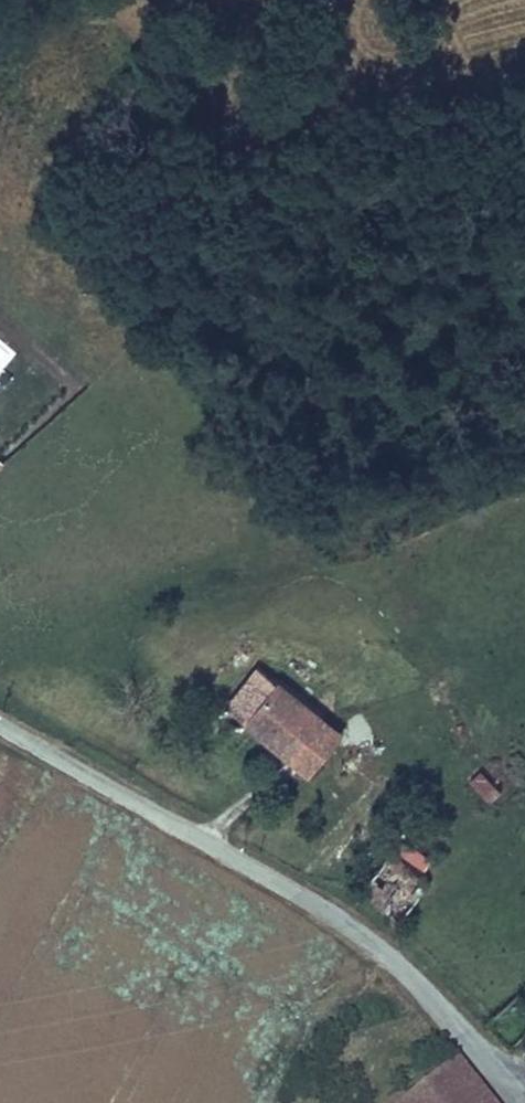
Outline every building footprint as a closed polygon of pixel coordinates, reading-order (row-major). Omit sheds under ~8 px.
[(8,352),(0,344),(0,361),(8,352)] [(294,756),(326,717),(279,681),(271,690),(252,674),(228,702),(294,756)] [(294,756),(318,775),(350,737),(326,717),(294,756)] [(498,792),(502,787),(486,773),(483,770),(472,782),(492,799),(498,792)] [(402,917),(432,886),(397,855),(368,887),(402,917)] [(460,1058),(411,1102),(500,1102),(460,1058)]
